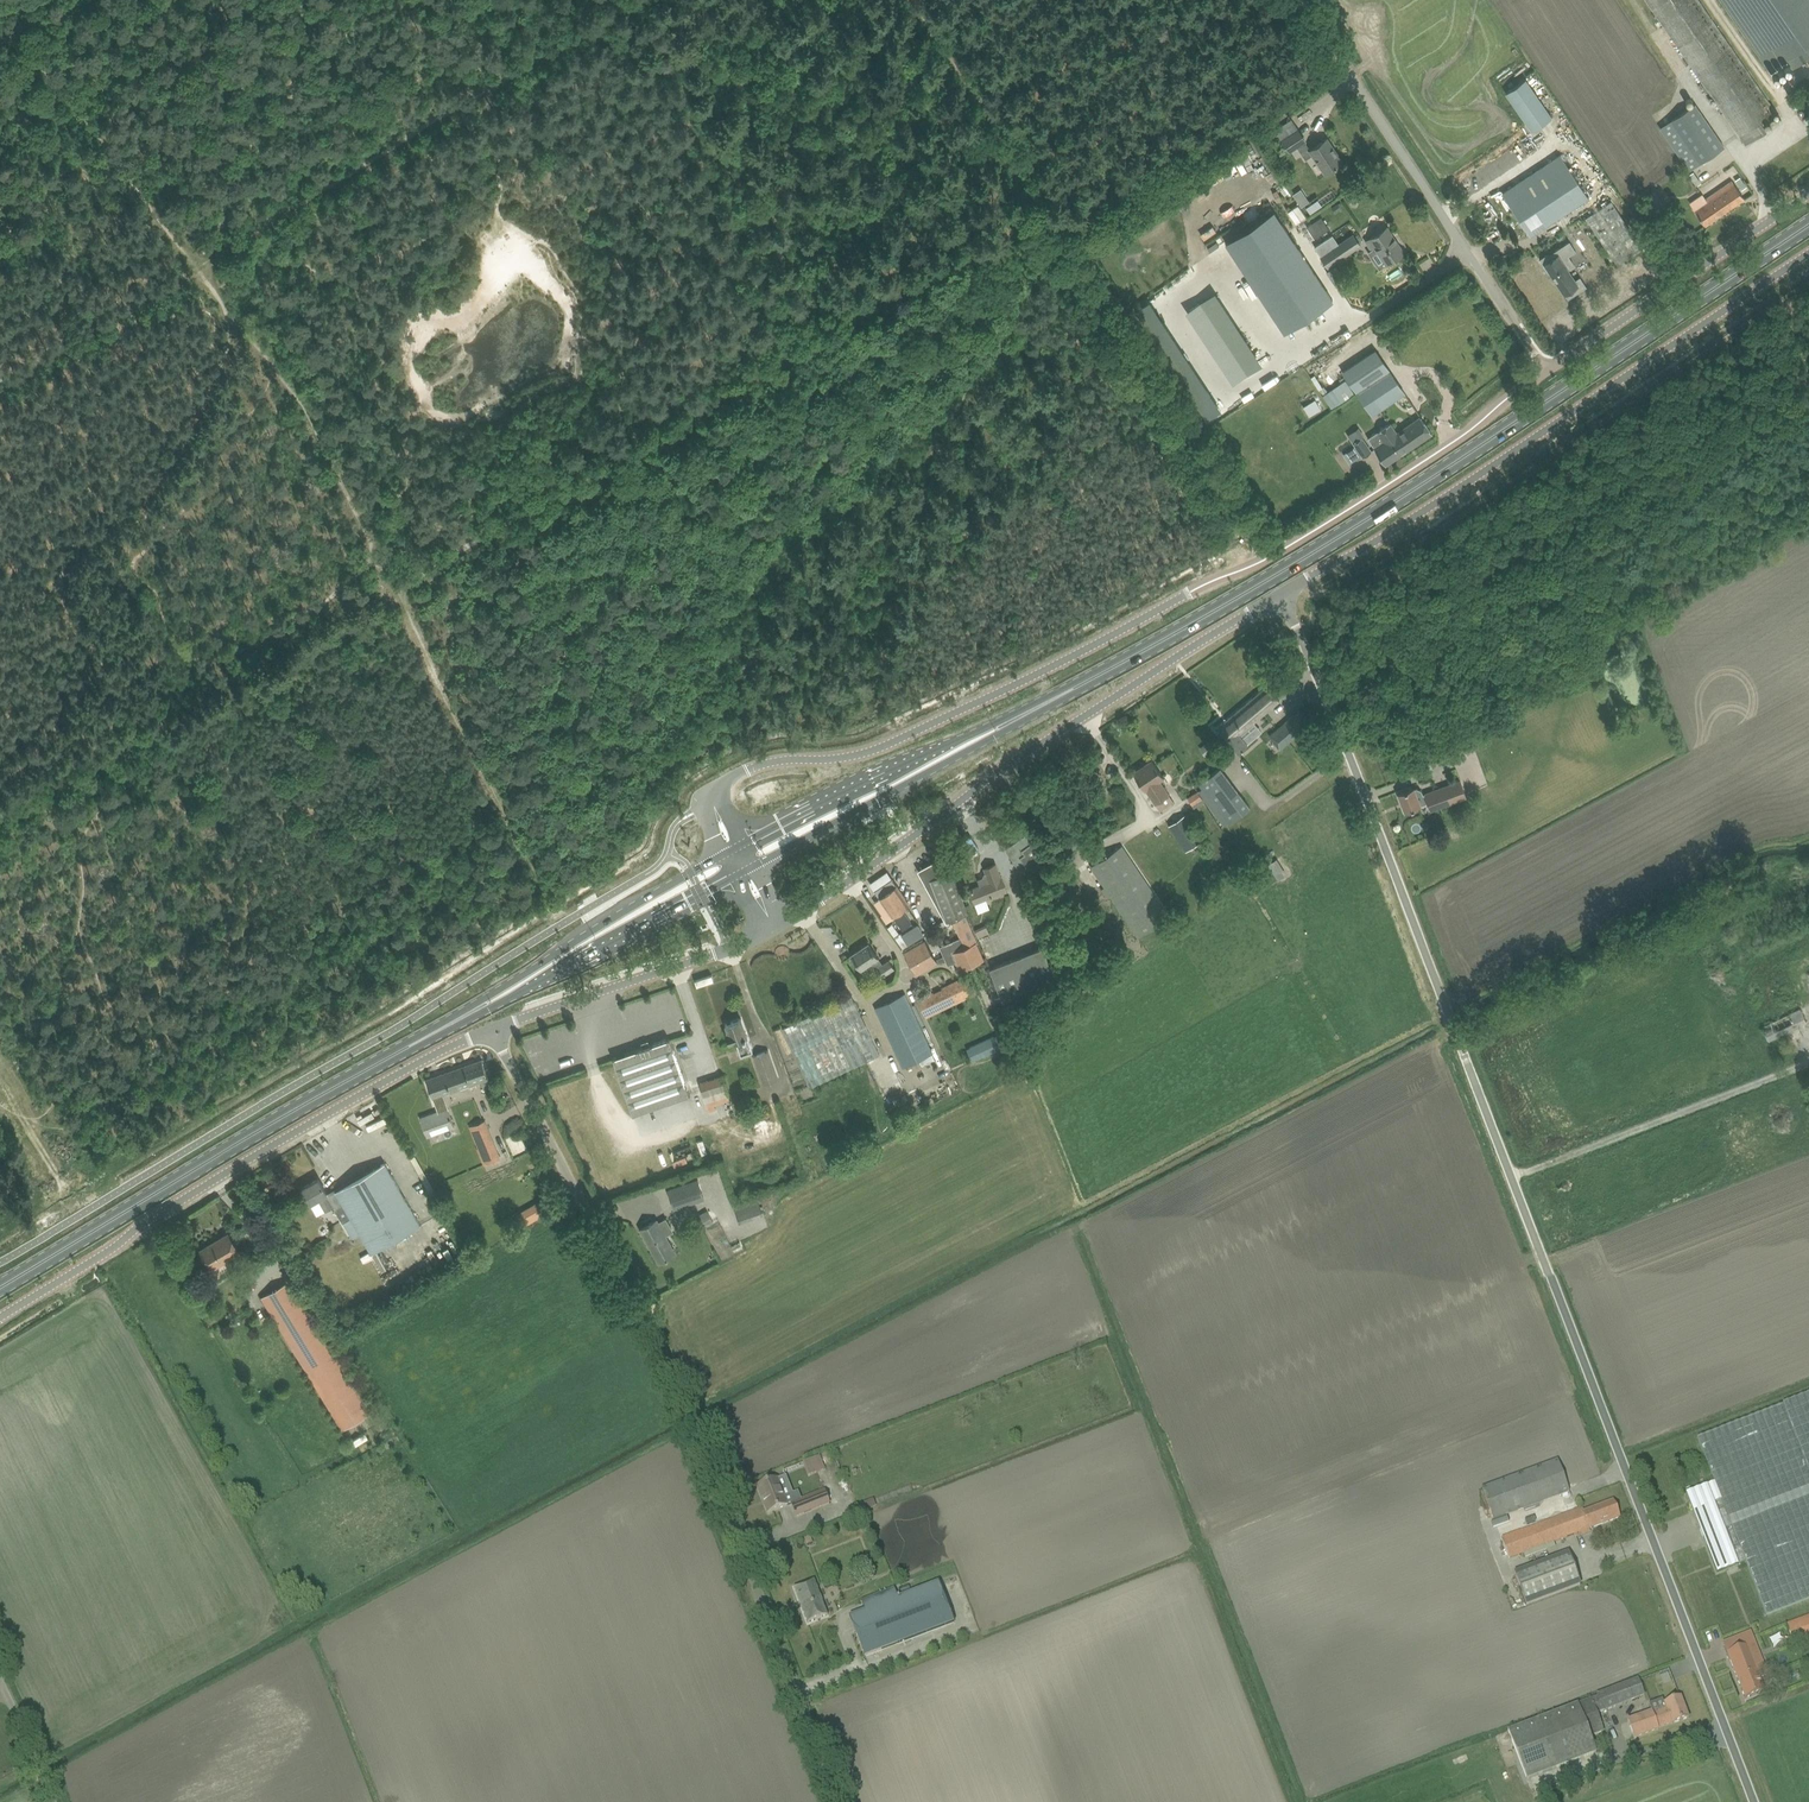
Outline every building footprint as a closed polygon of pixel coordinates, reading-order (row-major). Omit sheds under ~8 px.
[(1746,143),(1766,130),(1760,121),(1775,111),(1699,0),(1648,0),(1746,143)] [(1769,70),(1786,58),(1793,68),(1808,57),(1808,0),(1721,0),(1769,70)] [(1533,130),(1552,116),(1525,78),(1506,91),(1533,130)] [(1660,127),(1689,170),(1725,146),(1696,102),(1660,127)] [(1314,154),(1326,172),(1333,167),(1343,161),(1328,138),(1311,149),(1298,130),(1283,139),(1290,150),(1297,146),(1306,159),(1314,154)] [(1503,192),(1531,235),(1589,198),(1561,154),(1503,192)] [(1695,208),(1705,224),(1745,198),(1732,179),(1706,197),(1707,200),(1695,208)] [(1655,190),(1643,198),(1654,215),(1666,207),(1655,190)] [(1589,213),(1616,264),(1642,250),(1615,199),(1589,213)] [(1317,200),(1304,209),(1308,215),(1322,206),(1317,200)] [(1274,210),(1226,242),(1284,330),(1332,299),(1274,210)] [(1321,216),(1307,226),(1315,238),(1329,228),(1321,216)] [(1376,247),(1387,263),(1404,252),(1387,226),(1366,240),(1372,249),(1376,247)] [(1328,266),(1361,244),(1354,234),(1322,255),(1328,266)] [(1577,250),(1570,240),(1551,253),(1550,252),(1540,258),(1550,272),(1551,271),(1568,298),(1587,286),(1580,276),(1575,280),(1568,270),(1575,265),(1569,255),(1577,250)] [(1228,302),(1237,319),(1249,312),(1240,296),(1228,302)] [(1210,392),(1154,298),(1139,306),(1191,394),(1196,391),(1200,398),(1210,392)] [(1344,370),(1373,413),(1404,392),(1375,349),(1344,370)] [(1346,380),(1329,392),(1337,404),(1354,393),(1346,380)] [(1375,448),(1386,464),(1432,432),(1426,422),(1422,417),(1397,433),(1390,423),(1379,431),(1379,432),(1369,439),(1375,448)] [(1348,434),(1363,456),(1372,450),(1362,436),(1365,435),(1359,427),(1348,434)] [(1230,741),(1238,751),(1248,742),(1240,732),(1271,707),(1280,699),(1268,684),(1216,727),(1228,742),(1230,741)] [(1269,735),(1280,748),(1311,722),(1300,709),(1269,735)] [(1199,747),(1206,756),(1214,749),(1208,741),(1199,747)] [(1146,788),(1160,810),(1174,800),(1160,779),(1164,776),(1152,759),(1134,772),(1145,788),(1146,788)] [(1207,794),(1229,823),(1251,806),(1220,766),(1199,783),(1202,788),(1198,791),(1203,797),(1207,794)] [(1398,792),(1405,811),(1421,805),(1421,804),(1428,802),(1431,810),(1467,796),(1461,780),(1424,793),(1425,793),(1423,794),(1422,790),(1414,786),(1398,792)] [(1187,796),(1192,804),(1201,798),(1197,791),(1187,796)] [(1185,813),(1169,825),(1186,850),(1202,839),(1185,813)] [(1025,862),(1031,871),(1048,859),(1035,840),(1033,841),(1027,833),(1012,844),(1019,854),(1013,859),(1018,866),(1025,862)] [(1130,920),(1128,921),(1137,936),(1140,934),(1141,936),(1170,915),(1122,845),(1092,866),(1130,920)] [(924,885),(927,886),(930,887),(933,885),(947,921),(968,912),(966,905),(965,905),(951,870),(945,873),(937,858),(935,860),(919,869),(927,884),(924,885)] [(989,880),(970,888),(976,902),(995,894),(997,898),(1009,893),(1002,875),(996,861),(983,866),(987,874),(989,880)] [(881,897),(875,901),(882,911),(881,912),(887,921),(893,916),(902,929),(912,922),(902,908),(910,903),(898,885),(892,878),(875,889),(881,897)] [(966,890),(960,892),(965,905),(966,905),(971,903),(966,890)] [(966,946),(951,953),(955,961),(959,970),(984,958),(977,941),(969,925),(964,914),(954,919),(958,930),(961,936),(966,946)] [(975,928),(979,936),(990,932),(986,923),(975,928)] [(925,939),(904,951),(917,974),(938,962),(925,939)] [(876,968),(881,976),(895,967),(890,959),(883,963),(869,942),(852,954),(861,968),(872,961),(876,968)] [(990,967),(1003,1000),(1056,979),(1043,946),(990,967)] [(933,990),(917,998),(926,1016),(967,996),(966,994),(973,991),(966,976),(959,980),(958,978),(942,986),(943,987),(937,991),(934,992),(933,990)] [(880,1018),(903,1064),(932,1050),(905,993),(875,1007),(880,1018)] [(783,1027),(811,1086),(879,1054),(852,995),(783,1027)] [(1762,1026),(1768,1039),(1807,1021),(1802,1008),(1762,1026)] [(736,1040),(741,1054),(753,1050),(742,1018),(726,1023),(729,1031),(726,1032),(730,1042),(736,1040)] [(970,1047),(975,1058),(999,1048),(994,1036),(970,1047)] [(614,1057),(633,1113),(689,1094),(670,1038),(614,1057)] [(754,1055),(764,1082),(779,1077),(768,1049),(754,1055)] [(482,1059),(427,1079),(433,1097),(443,1093),(481,1080),(483,1086),(491,1084),(488,1077),(489,1077),(482,1059)] [(723,1075),(700,1082),(708,1110),(716,1108),(714,1102),(730,1097),(723,1075)] [(938,1092),(923,1099),(926,1106),(953,1093),(949,1084),(938,1090),(938,1092)] [(790,1109),(793,1117),(802,1114),(798,1105),(790,1109)] [(441,1110),(421,1117),(427,1136),(454,1126),(448,1108),(441,1110)] [(477,1148),(483,1164),(500,1157),(485,1120),(470,1126),(479,1147),(477,1148)] [(692,1143),(675,1149),(679,1157),(695,1151),(692,1143)] [(319,1178),(302,1188),(308,1198),(310,1202),(319,1197),(326,1209),(334,1205),(343,1222),(351,1217),(361,1233),(371,1251),(374,1250),(420,1223),(391,1172),(385,1162),(337,1190),(329,1195),(327,1193),(327,1192),(319,1178)] [(668,1189),(675,1208),(706,1198),(699,1178),(668,1189)] [(740,1218),(763,1209),(758,1197),(735,1207),(740,1218)] [(699,1215),(705,1225),(714,1221),(708,1210),(699,1215)] [(641,1228),(660,1261),(676,1252),(657,1219),(641,1228)] [(209,1275),(215,1278),(221,1275),(221,1268),(216,1265),(241,1251),(229,1232),(201,1249),(212,1266),(209,1268),(209,1275)] [(740,1241),(732,1245),(735,1250),(743,1246),(740,1241)] [(262,1296),(342,1427),(370,1410),(289,1279),(262,1296)] [(1766,1617),(1808,1600),(1808,1395),(1697,1439),(1714,1484),(1685,1495),(1717,1575),(1745,1564),(1766,1617)] [(365,1432),(353,1440),(355,1442),(356,1444),(357,1444),(368,1437),(365,1432)] [(393,1438),(384,1442),(387,1447),(396,1443),(393,1438)] [(820,1456),(802,1464),(808,1477),(825,1470),(820,1456)] [(1482,1489),(1494,1521),(1569,1493),(1557,1461),(1482,1489)] [(760,1487),(757,1489),(768,1515),(787,1507),(776,1481),(767,1484),(766,1483),(761,1485),(760,1487)] [(825,1491),(791,1505),(796,1518),(830,1505),(825,1491)] [(1500,1539),(1508,1559),(1583,1532),(1583,1533),(1619,1518),(1613,1502),(1585,1513),(1583,1508),(1500,1539)] [(810,1538),(804,1540),(807,1546),(812,1544),(810,1538)] [(1514,1574),(1526,1606),(1579,1586),(1567,1554),(1514,1574)] [(794,1588),(807,1624),(828,1617),(814,1581),(794,1588)] [(856,1634),(865,1658),(954,1623),(939,1584),(900,1599),(899,1597),(898,1598),(894,1590),(874,1597),(878,1607),(866,1612),(872,1628),(856,1634)] [(908,1586),(898,1590),(900,1597),(911,1593),(908,1586)] [(1791,1641),(1808,1634),(1808,1616),(1785,1625),(1791,1641)] [(1722,1644),(1745,1700),(1756,1696),(1764,1693),(1758,1679),(1767,1676),(1750,1633),(1733,1640),(1722,1644)] [(1549,1716),(1510,1730),(1510,1731),(1526,1780),(1585,1758),(1596,1754),(1590,1737),(1603,1732),(1597,1715),(1603,1712),(1644,1696),(1637,1680),(1633,1681),(1597,1696),(1597,1698),(1591,1700),(1580,1704),(1549,1716)] [(1659,1696),(1670,1696),(1669,1684),(1658,1685),(1659,1696)] [(1627,1721),(1634,1740),(1689,1720),(1680,1698),(1664,1705),(1666,1709),(1653,1714),(1652,1712),(1627,1721)]
